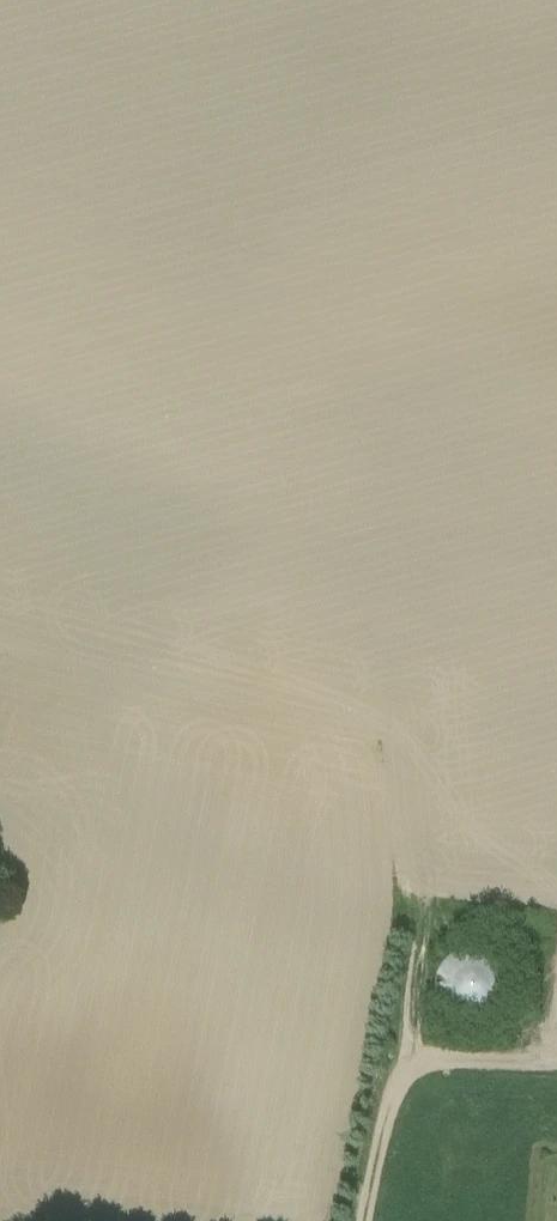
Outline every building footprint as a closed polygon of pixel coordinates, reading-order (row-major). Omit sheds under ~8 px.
[(497,974),(497,973),(496,967),(493,958),(489,950),(484,945),(477,940),(472,938),(464,936),(457,936),(449,938),(443,940),(436,945),(432,949),(427,956),(425,962),(423,967),(423,974),(424,982),(426,989),(430,995),(436,1001),(442,1005),(449,1008),(456,1010),(463,1010),(470,1008),(476,1006),(482,1003),(487,998),(490,994),(494,987),(496,980),(497,974)]
